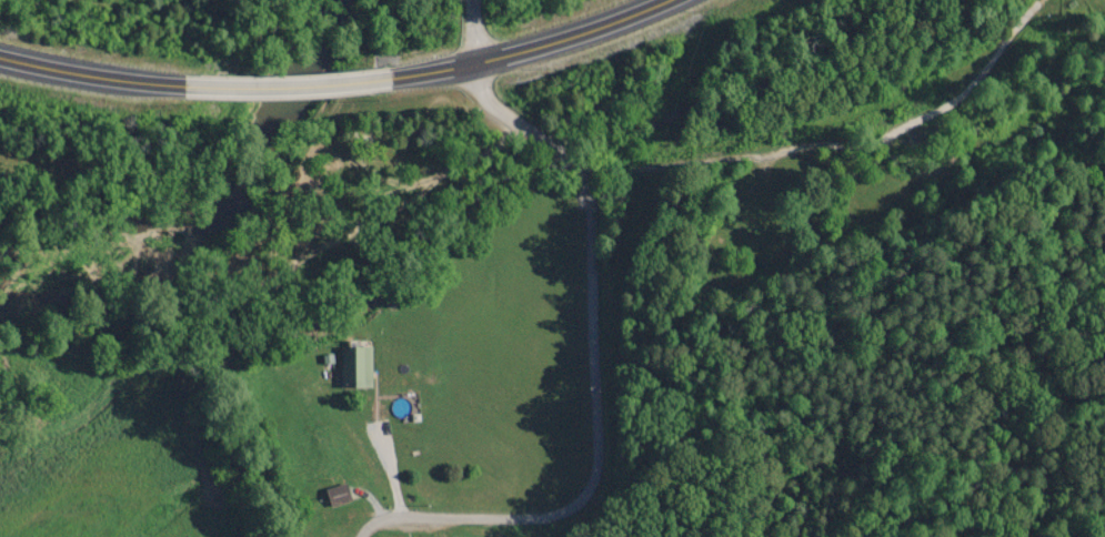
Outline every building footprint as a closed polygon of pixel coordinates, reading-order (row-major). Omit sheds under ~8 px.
[(369,347),(338,347),(338,388),(369,388),(369,347)] [(348,502),(343,484),(323,490),(327,507),(348,502)]
